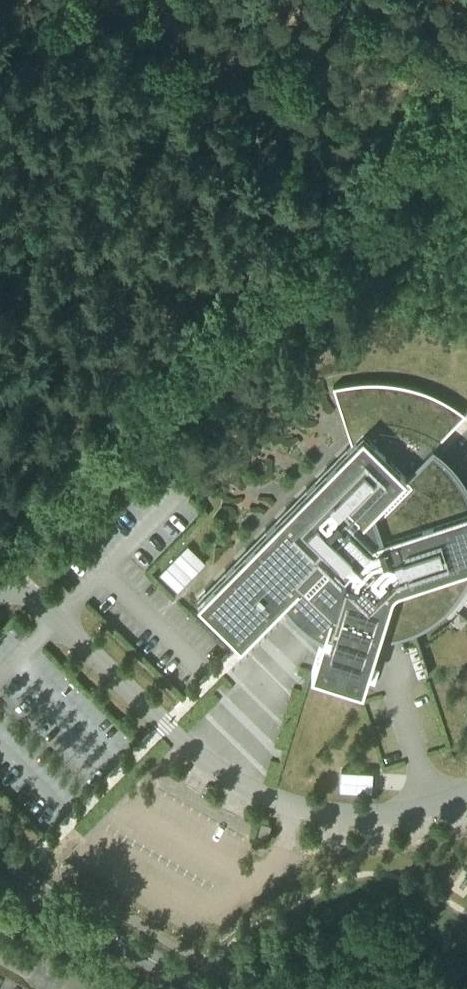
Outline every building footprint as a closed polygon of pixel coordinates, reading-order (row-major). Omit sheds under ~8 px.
[(233,648),(275,606),(279,611),(284,616),(288,621),(292,624),(296,628),(304,634),(308,636),(316,641),(304,679),(353,695),(369,646),(381,651),(388,650),(395,648),(398,647),(406,644),(415,640),(421,636),(428,631),(434,627),(439,622),(444,616),(449,611),(453,605),(458,598),(463,588),(465,582),(466,577),(466,576),(466,384),(461,382),(455,381),(448,379),(441,378),(435,377),(428,377),(421,377),(414,377),(408,378),(404,378),(401,379),(394,380),(388,381),(381,383),(375,385),(369,388),(360,392),(356,393),(350,397),(345,400),(339,404),(334,408),(328,412),(323,417),(346,454),(192,605),(233,648)] [(342,770),(340,790),(372,791),(373,772),(342,770)] [(258,834),(268,837),(271,825),(262,822),(258,834)]
